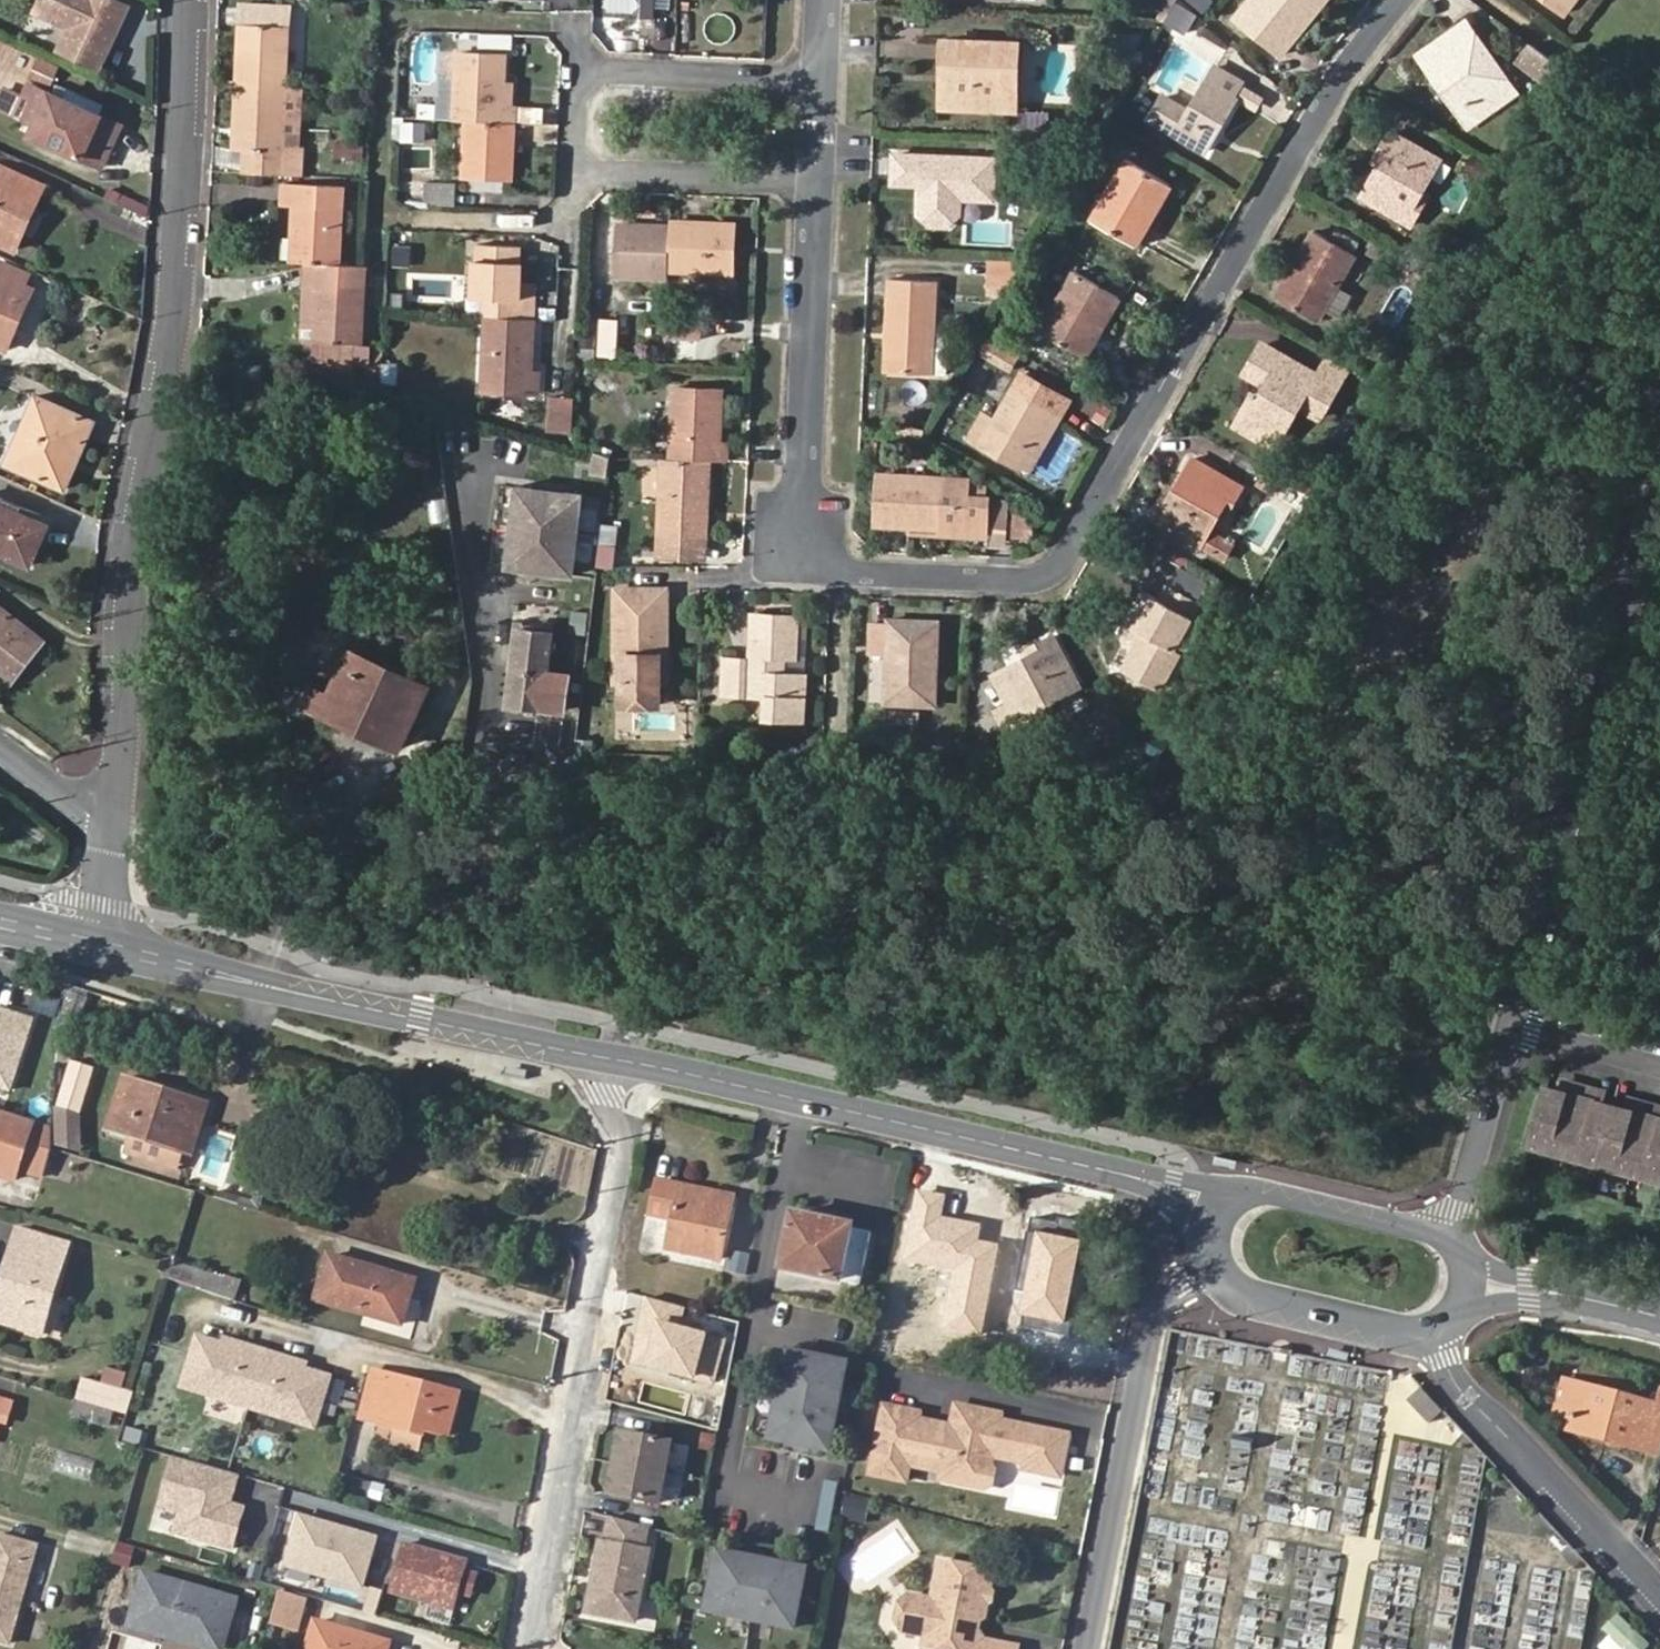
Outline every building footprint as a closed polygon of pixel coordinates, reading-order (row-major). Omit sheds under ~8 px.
[(126,6),(113,0),(79,0),(56,49),(98,68),(126,6)] [(1305,0),(1245,0),(1231,18),(1278,53),(1289,39),(1281,32),(1305,0)] [(1281,32),(1289,39),(1318,0),(1305,0),(1281,32)] [(1564,15),(1576,0),(1544,0),(1564,15)] [(239,4),(237,83),(282,85),(284,5),(239,4)] [(1192,44),(1204,21),(1176,7),(1164,30),(1192,44)] [(1466,26),(1449,38),(1422,56),(1431,69),(1467,124),(1512,94),(1466,26)] [(481,46),(511,47),(512,32),(481,31),(481,46)] [(1548,82),(1560,58),(1526,41),(1515,66),(1548,82)] [(943,43),(942,66),(953,67),(951,112),(1002,113),(1004,68),(1017,69),(1017,46),(943,43)] [(468,121),(518,122),(518,100),(505,98),(506,53),(458,51),(455,120),(468,121)] [(52,84),(58,63),(39,57),(32,78),(52,84)] [(1186,110),(1162,95),(1149,117),(1204,150),(1235,97),(1233,95),(1241,80),(1214,64),(1186,110)] [(953,67),(942,66),(939,112),(951,112),(953,67)] [(1015,114),(1017,69),(1004,68),(1002,113),(1015,114)] [(453,73),(441,72),(438,116),(450,117),(453,73)] [(91,101),(55,84),(50,94),(34,86),(26,83),(21,96),(4,88),(0,97),(0,107),(13,113),(22,118),(26,108),(37,113),(29,132),(100,164),(119,124),(98,115),(86,110),(91,101)] [(246,152),(245,173),(289,175),(290,148),(295,148),(297,85),(282,85),(237,83),(235,151),(246,152)] [(103,106),(91,101),(86,110),(98,115),(103,106)] [(403,119),(402,140),(425,142),(427,121),(403,119)] [(517,180),(518,122),(468,121),(466,178),(517,180)] [(1389,133),(1380,149),(1387,154),(1380,167),(1362,199),(1413,228),(1422,210),(1414,205),(1422,192),(1439,162),(1389,133)] [(1387,154),(1380,149),(1372,162),(1380,167),(1387,154)] [(957,219),(958,202),(992,204),(993,159),(892,155),(891,184),(918,185),(919,196),(924,196),(925,202),(918,206),(917,209),(931,224),(950,225),(957,219)] [(1125,159),(1091,218),(1136,244),(1170,184),(1125,159)] [(0,167),(0,242),(12,248),(43,184),(1,165),(0,167)] [(458,178),(429,177),(428,203),(456,204),(458,178)] [(294,208),(291,265),(309,265),(336,266),(338,185),(280,183),(279,208),(294,208)] [(1430,197),(1422,192),(1414,205),(1422,210),(1430,197)] [(733,224),(667,221),(667,227),(665,273),(731,276),(733,224)] [(665,278),(665,273),(667,227),(614,225),(611,275),(665,278)] [(1356,252),(1315,229),(1277,296),(1317,320),(1356,252)] [(520,288),(521,245),(477,245),(476,299),(486,299),(485,319),(517,322),(532,323),(535,324),(536,289),(520,288)] [(990,257),(987,292),(1019,294),(1022,259),(990,257)] [(362,346),(365,267),(336,266),(309,265),(308,288),(320,288),(318,345),(323,345),(362,346)] [(1042,328),(1084,354),(1120,293),(1077,268),(1042,328)] [(22,283),(0,273),(0,346),(4,348),(13,327),(3,323),(22,283)] [(891,347),(890,374),(933,376),(948,376),(950,328),(935,328),(937,280),(894,278),(893,302),(886,302),(884,347),(891,347)] [(31,287),(22,283),(3,323),(13,327),(31,287)] [(320,288),(308,288),(305,345),(318,345),(320,288)] [(621,317),(601,316),(599,353),(619,354),(621,317)] [(663,318),(662,341),(696,342),(697,319),(663,318)] [(485,319),(482,397),(538,400),(538,379),(530,378),(532,323),(517,322),(485,319)] [(1010,370),(1020,352),(988,335),(978,353),(1010,370)] [(361,362),(362,346),(323,345),(322,361),(361,362)] [(1306,394),(1315,377),(1261,347),(1244,376),(1261,386),(1238,427),(1274,449),(1298,407),(1319,421),(1327,407),(1306,394)] [(1325,360),(1315,377),(1306,394),(1327,407),(1347,373),(1325,360)] [(673,387),(670,459),(708,460),(725,461),(726,439),(717,438),(720,389),(673,387)] [(1018,463),(1050,409),(1013,387),(982,442),(1018,463)] [(36,396),(6,461),(61,487),(90,421),(36,396)] [(550,426),(572,427),(573,403),(550,402),(550,426)] [(1061,415),(1050,409),(1018,463),(1029,469),(1061,415)] [(670,459),(662,458),(658,535),(695,537),(697,495),(707,496),(708,460),(670,459)] [(1170,503),(1163,500),(1152,519),(1199,546),(1219,512),(1226,500),(1234,504),(1244,488),(1195,460),(1177,491),(1170,503)] [(966,483),(956,482),(955,477),(879,474),(876,523),(942,527),(942,532),(983,533),(984,495),(965,494),(966,483)] [(581,494),(515,486),(506,567),(572,574),(581,494)] [(1170,487),(1163,500),(1170,503),(1177,491),(1170,487)] [(697,495),(695,537),(706,537),(707,496),(697,495)] [(1226,500),(1219,512),(1227,517),(1234,504),(1226,500)] [(27,563),(45,523),(0,502),(0,551),(27,563)] [(1034,539),(1035,512),(1016,511),(1014,537),(1034,539)] [(615,567),(619,528),(602,527),(599,566),(615,567)] [(658,535),(657,558),(705,560),(706,537),(695,537),(658,535)] [(665,656),(665,588),(615,588),(615,685),(622,685),(622,707),(658,707),(658,685),(658,656),(665,656)] [(1142,637),(1137,646),(1123,672),(1157,691),(1179,652),(1174,649),(1198,606),(1166,588),(1155,607),(1144,601),(1128,629),(1142,637)] [(9,682),(42,640),(0,609),(0,675),(9,682)] [(808,617),(753,616),(750,663),(733,663),(732,698),(769,700),(769,722),(804,723),(808,617)] [(931,657),(933,624),(892,622),(891,626),(873,625),(872,653),(890,655),(889,705),(935,707),(937,657),(931,657)] [(552,633),(515,628),(504,706),(564,713),(569,674),(548,671),(552,633)] [(1123,638),(1137,646),(1142,637),(1128,629),(1123,638)] [(1034,708),(1045,703),(1078,687),(1053,632),(1033,641),(1035,646),(1038,653),(1026,659),(1022,653),(991,668),(1014,718),(1018,726),(1037,718),(1034,708)] [(1026,659),(1038,653),(1035,646),(1022,653),(1026,659)] [(309,686),(300,704),(399,750),(429,687),(349,650),(328,694),(309,686)] [(1050,712),(1045,703),(1034,708),(1037,718),(1050,712)] [(891,709),(890,725),(920,726),(921,711),(891,709)] [(1003,734),(1018,726),(1014,718),(999,725),(1003,734)] [(94,1070),(70,1062),(57,1105),(79,1112),(94,1070)] [(124,1079),(107,1128),(191,1155),(206,1105),(124,1079)] [(1530,1142),(1564,1151),(1597,1160),(1630,1169),(1659,1177),(1659,1105),(1648,1102),(1633,1098),(1629,1108),(1627,1108),(1612,1104),(1597,1099),(1600,1089),(1582,1084),(1566,1079),(1563,1090),(1546,1085),(1530,1142)] [(0,1111),(0,1176),(13,1180),(33,1121),(0,1111)] [(500,1168),(581,1196),(594,1157),(513,1130),(500,1168)] [(667,1246),(719,1258),(732,1196),(657,1181),(650,1215),(672,1219),(667,1246)] [(946,1193),(915,1187),(900,1260),(954,1271),(943,1326),(980,1333),(998,1244),(977,1240),(980,1223),(941,1215),(946,1193)] [(852,1228),(852,1225),(791,1212),(779,1269),(840,1281),(840,1280),(859,1285),(869,1232),(852,1228)] [(16,1229),(1,1277),(53,1292),(68,1244),(16,1229)] [(1080,1241),(1036,1233),(1020,1314),(1064,1323),(1080,1241)] [(402,1324),(414,1281),(328,1256),(316,1300),(402,1324)] [(209,1273),(174,1262),(168,1279),(203,1290),(209,1273)] [(1,1277),(0,1282),(0,1321),(41,1333),(53,1292),(1,1277)] [(935,1352),(942,1301),(906,1296),(898,1347),(935,1352)] [(685,1310),(644,1300),(627,1364),(717,1388),(731,1336),(682,1323),(685,1310)] [(182,1388),(315,1427),(330,1376),(304,1369),(282,1362),(283,1356),(248,1346),(246,1351),(223,1344),(197,1337),(182,1388)] [(246,1351),(248,1346),(225,1339),(223,1344),(246,1351)] [(769,1437),(828,1449),(846,1361),(787,1349),(769,1437)] [(282,1362),(304,1369),(306,1363),(283,1356),(282,1362)] [(104,1366),(102,1381),(81,1378),(73,1419),(119,1427),(126,1390),(124,1390),(127,1370),(104,1366)] [(447,1436),(458,1392),(373,1370),(359,1419),(392,1428),(424,1436),(425,1431),(447,1436)] [(1570,1419),(1568,1431),(1643,1451),(1655,1407),(1561,1381),(1553,1413),(1570,1419)] [(1422,1387),(1409,1399),(1431,1422),(1444,1410),(1422,1387)] [(999,1415),(955,1406),(950,1431),(941,1476),(939,1484),(983,1493),(990,1489),(993,1475),(988,1469),(990,1460),(1018,1466),(1017,1473),(1036,1477),(1038,1470),(1055,1474),(1062,1439),(997,1426),(999,1415)] [(918,1417),(883,1410),(869,1478),(904,1485),(907,1469),(916,1424),(918,1417)] [(1199,1457),(1204,1423),(1187,1421),(1182,1455),(1199,1457)] [(950,1431),(916,1424),(907,1469),(941,1476),(950,1431)] [(424,1436),(392,1428),(388,1444),(420,1452),(424,1436)] [(617,1430),(606,1491),(656,1500),(666,1439),(617,1430)] [(1248,1477),(1248,1442),(1232,1442),(1231,1477),(1248,1477)] [(90,1479),(95,1457),(59,1449),(55,1471),(90,1479)] [(1287,1477),(1290,1456),(1271,1453),(1268,1474),(1287,1477)] [(237,1477),(172,1458),(157,1509),(177,1515),(171,1536),(233,1553),(245,1509),(230,1504),(237,1477)] [(1038,1470),(1036,1477),(1053,1480),(1055,1474),(1038,1470)] [(820,1530),(833,1531),(837,1482),(824,1481),(820,1530)] [(1385,1501),(1385,1542),(1425,1542),(1425,1516),(1408,1516),(1408,1501),(1385,1501)] [(377,1537),(294,1513),(279,1563),(363,1587),(377,1537)] [(641,1547),(645,1524),(609,1515),(605,1540),(599,1539),(586,1610),(634,1618),(647,1548),(641,1547)] [(0,1534),(0,1638),(9,1641),(37,1544),(0,1534)] [(130,1567),(136,1546),(117,1541),(111,1562),(130,1567)] [(402,1543),(388,1590),(455,1609),(460,1594),(470,1597),(476,1578),(465,1575),(469,1561),(402,1543)] [(705,1608),(792,1626),(804,1567),(717,1549),(705,1608)] [(931,1605),(914,1602),(900,1609),(897,1624),(903,1635),(925,1640),(923,1648),(995,1648),(978,1645),(985,1609),(990,1606),(992,1599),(988,1593),(992,1577),(939,1566),(931,1605)] [(144,1573),(132,1614),(169,1624),(165,1637),(200,1647),(203,1637),(223,1642),(235,1600),(144,1573)] [(281,1591),(272,1623),(299,1631),(309,1598),(281,1591)] [(547,1615),(561,1618),(562,1613),(548,1610),(547,1615)] [(169,1624),(132,1614),(128,1626),(165,1637),(169,1624)] [(1290,1617),(1284,1637),(1320,1648),(1326,1628),(1290,1617)] [(388,1644),(314,1623),(307,1648),(387,1648),(388,1644)] [(203,1637),(200,1647),(208,1648),(221,1648),(223,1642),(203,1637)]
